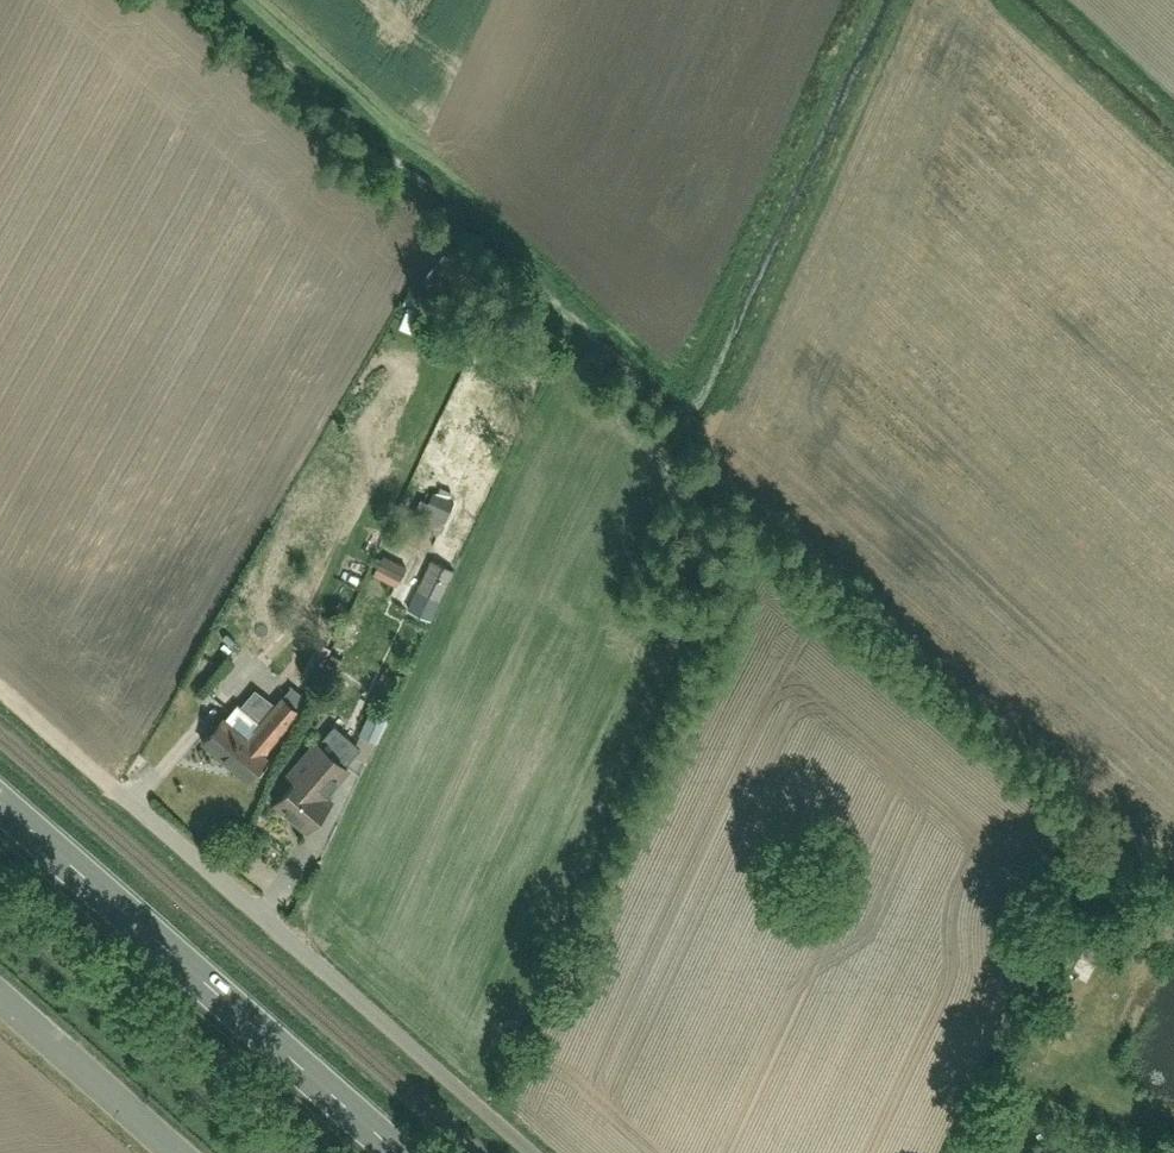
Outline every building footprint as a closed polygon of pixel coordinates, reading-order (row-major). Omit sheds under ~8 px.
[(375,557),(384,533),(369,528),(360,552),(375,557)] [(387,541),(373,576),(398,585),(411,550),(387,541)] [(430,559),(417,553),(395,605),(431,620),(459,555),(436,545),(430,559)] [(232,705),(199,744),(248,784),(302,719),(277,698),(256,724),(232,705)] [(358,732),(376,740),(388,714),(369,706),(358,732)] [(341,765),(315,745),(270,805),(310,835),(334,804),(319,793),(341,765)]
